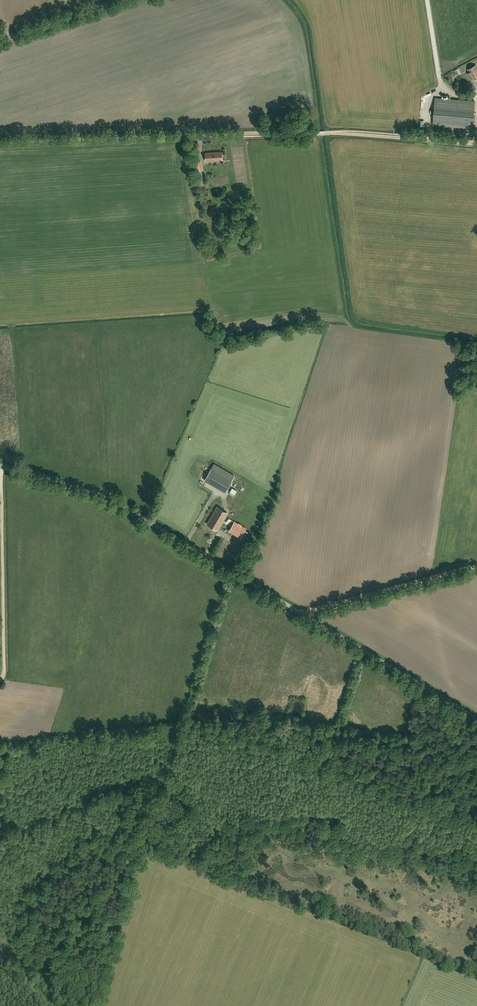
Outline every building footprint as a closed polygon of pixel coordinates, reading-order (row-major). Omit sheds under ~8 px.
[(476,65),(468,69),(470,72),(468,73),(470,79),(472,78),(473,79),(476,77),(476,68),(476,65)] [(473,128),(474,114),(475,101),(435,97),(434,111),(433,124),(473,128)] [(205,161),(222,160),(221,151),(205,152),(205,161)] [(235,476),(213,464),(204,480),(225,492),(235,476)] [(258,486),(257,489),(260,490),(259,493),(264,495),(266,489),(258,486)] [(250,501),(260,506),(264,499),(245,490),(240,500),(246,503),(247,500),(250,502),(250,501)] [(217,507),(207,524),(217,530),(227,513),(217,507)] [(240,537),(246,528),(241,526),(240,527),(237,525),(238,524),(234,521),(229,530),(240,537)]
